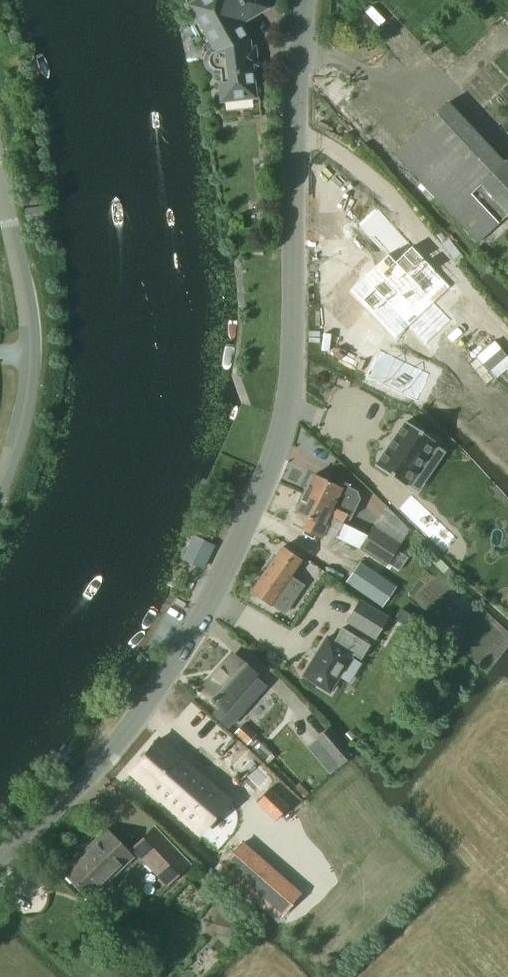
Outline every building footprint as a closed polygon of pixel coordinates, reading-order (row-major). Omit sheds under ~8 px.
[(236,22),(264,6),(260,0),(201,0),(192,5),(215,47),(209,49),(204,55),(203,63),(206,70),(212,74),(220,75),(223,98),(253,95),(249,63),(251,63),(250,50),(248,50),(246,40),(236,22)] [(394,153),(478,243),(507,215),(507,163),(505,160),(503,161),(448,102),(394,153)] [(387,256),(367,276),(375,285),(366,293),(380,307),(389,298),(396,305),(404,296),(410,302),(424,288),(419,283),(430,272),(405,248),(392,261),(387,256)] [(366,350),(355,371),(388,387),(398,366),(366,350)] [(406,422),(375,466),(405,486),(435,442),(406,422)] [(338,482),(336,485),(313,474),(304,493),(351,516),(360,499),(358,492),(338,482)] [(351,517),(351,516),(304,493),(295,512),(309,518),(303,529),(321,538),(327,526),(324,524),(328,517),(342,524),(347,515),(351,517)] [(336,537),(358,548),(367,535),(343,524),(336,537)] [(401,544),(374,526),(359,548),(386,566),(401,544)] [(215,546),(194,537),(183,559),(203,568),(215,546)] [(290,576),(301,561),(282,547),(268,566),(287,580),(290,576)] [(292,590),(298,581),(290,576),(287,580),(268,566),(251,591),(277,609),(290,607),(295,600),(292,590)] [(374,638),(387,618),(359,601),(347,621),(374,638)] [(401,608),(394,619),(406,627),(413,616),(401,608)] [(369,643),(341,626),(333,639),(327,636),(303,675),(328,691),(352,653),(360,658),(369,643)] [(201,690),(222,708),(215,716),(226,727),(247,703),(237,694),(254,674),(233,655),(201,690)] [(234,734),(248,746),(257,734),(243,722),(234,734)] [(331,726),(315,738),(338,767),(354,754),(331,726)] [(230,800),(160,739),(130,773),(201,835),(230,800)] [(302,800),(309,792),(299,783),(292,790),(302,800)] [(254,800),(274,820),(287,807),(267,787),(254,800)] [(132,848),(167,884),(189,862),(153,827),(132,848)] [(133,857),(106,830),(63,871),(90,899),(133,857)] [(237,850),(223,866),(268,906),(282,890),(237,850)] [(216,915),(212,934),(231,938),(235,919),(216,915)]
